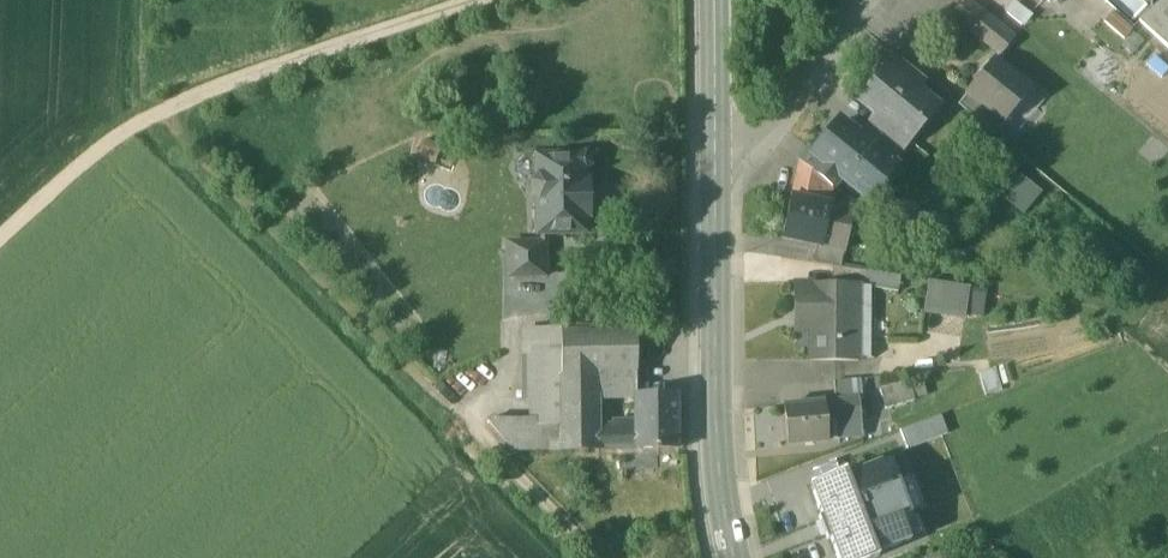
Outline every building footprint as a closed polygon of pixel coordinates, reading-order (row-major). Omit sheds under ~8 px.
[(1137,24),(1167,52),(1167,0),(1164,0),(1137,24)] [(1013,41),(965,2),(953,17),(1000,56),(1013,41)] [(923,79),(896,57),(887,68),(914,90),(923,79)] [(1029,91),(992,61),(965,94),(966,94),(990,114),(1002,124),(1029,91)] [(914,90),(887,68),(876,81),(878,82),(873,89),(869,85),(857,100),(876,116),(877,115),(905,138),(931,105),(914,90)] [(990,114),(966,94),(956,106),(980,125),(990,114)] [(905,138),(877,115),(876,116),(869,128),(896,150),(905,138)] [(832,138),(829,142),(824,139),(813,153),(812,154),(841,178),(841,179),(865,199),(893,166),(887,161),(860,139),(842,124),(835,125),(831,130),(832,138)] [(896,150),(869,128),(860,139),(887,161),(896,150)] [(841,178),(812,154),(813,153),(809,150),(798,163),(832,190),(841,179),(841,178)] [(577,155),(574,158),(539,158),(539,177),(532,184),(533,193),(539,200),(540,234),(577,233),(584,227),(583,217),(588,217),(588,182),(583,183),(583,172),(586,171),(589,170),(591,167),(592,163),(591,160),(590,156),(587,154),(583,153),(580,153),(577,155)] [(798,163),(798,162),(792,192),(831,199),(832,190),(798,163)] [(1022,215),(1042,193),(1021,173),(1000,194),(1022,215)] [(831,199),(792,192),(791,198),(829,206),(831,199)] [(829,206),(791,198),(782,238),(816,246),(823,247),(830,207),(829,206)] [(853,212),(830,207),(823,247),(844,252),(853,212)] [(545,243),(508,244),(508,277),(545,277),(545,243)] [(823,247),(816,246),(812,264),(832,267),(840,269),(844,252),(823,247)] [(840,269),(832,267),(832,287),(865,288),(866,273),(842,270),(840,269)] [(901,278),(866,273),(865,288),(870,288),(897,292),(901,278)] [(967,288),(928,282),(924,313),(963,319),(963,317),(967,288)] [(832,287),(794,287),(793,332),(811,332),(810,362),(856,362),(856,359),(869,359),(870,288),(865,288),(832,287)] [(983,291),(967,288),(963,317),(979,319),(983,291)] [(635,327),(559,329),(560,358),(560,383),(594,382),(594,374),(636,373),(635,327)] [(559,329),(520,330),(523,359),(526,359),(560,358),(559,329)] [(560,383),(560,358),(526,359),(528,418),(485,419),(485,422),(512,452),(562,450),(560,383)] [(636,373),(594,374),(594,382),(597,382),(597,397),(635,396),(636,396),(637,396),(636,373)] [(860,381),(833,383),(835,402),(858,400),(859,401),(862,400),(860,381)] [(909,381),(880,390),(886,409),(915,401),(909,381)] [(594,382),(560,383),(562,450),(597,449),(597,429),(597,397),(597,382),(594,382)] [(676,448),(676,396),(637,396),(636,396),(635,396),(635,429),(635,449),(676,448)] [(835,402),(824,404),(826,423),(860,420),(859,401),(858,400),(835,402)] [(824,403),(785,407),(789,446),(828,442),(828,441),(826,423),(824,404),(824,403)] [(908,447),(948,433),(941,414),(901,427),(908,447)] [(860,420),(826,423),(828,441),(862,437),(860,420)] [(618,429),(597,429),(597,449),(618,449),(618,429)] [(635,429),(618,429),(618,449),(635,449),(635,429)] [(875,557),(873,553),(910,539),(903,519),(912,516),(898,481),(889,484),(881,464),(844,478),(843,474),(809,487),(836,557),(874,557),(875,557)]
